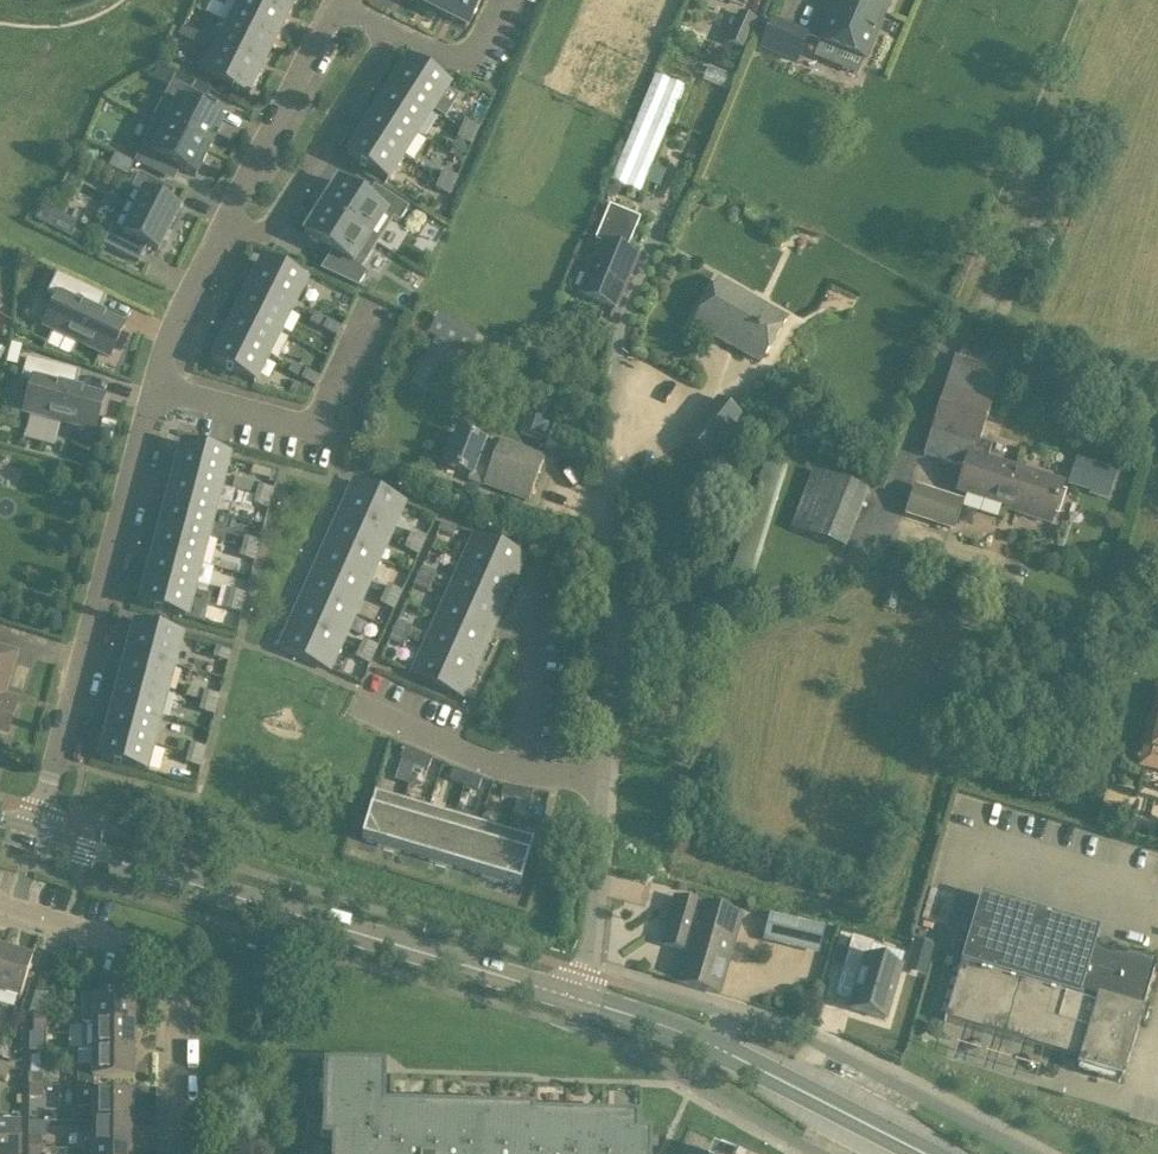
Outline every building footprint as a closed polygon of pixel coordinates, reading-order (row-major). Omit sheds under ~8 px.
[(241,2),(283,23),(294,0),(243,0),(241,2)] [(417,3),(442,15),(449,0),(419,0),(417,3)] [(442,15),(467,28),(481,0),(449,0),(442,15)] [(819,42),(863,60),(888,0),(837,0),(819,42)] [(270,48),(283,23),(241,2),(229,27),(270,48)] [(737,13),(725,44),(744,51),(756,21),(737,13)] [(760,47),(795,62),(806,36),(771,21),(760,47)] [(270,48),(229,27),(217,51),(258,72),(270,48)] [(196,35),(183,28),(178,37),(191,44),(196,35)] [(209,42),(196,35),(191,44),(205,51),(209,42)] [(258,72),(217,51),(204,76),(246,97),(258,72)] [(447,88),(408,63),(393,87),(431,112),(447,88)] [(729,91),(734,78),(707,68),(702,80),(729,91)] [(610,182),(639,194),(683,88),(654,76),(610,182)] [(214,103),(172,81),(151,122),(154,123),(209,150),(222,124),(207,116),(214,103)] [(431,112),(393,87),(378,110),(417,135),(431,112)] [(402,158),(417,135),(378,110),(363,133),(402,158)] [(475,137),(479,128),(465,122),(461,131),(475,137)] [(154,123),(134,163),(164,178),(171,165),(195,177),(209,150),(154,123)] [(475,137),(461,131),(457,140),(471,146),(475,137)] [(402,158),(363,133),(348,157),(387,181),(402,158)] [(126,177),(133,162),(114,154),(107,168),(126,177)] [(457,178),(443,172),(439,181),(440,181),(453,187),(457,178)] [(123,232),(111,226),(102,245),(138,263),(147,246),(157,252),(177,211),(167,206),(174,191),(138,173),(130,189),(142,195),(123,232)] [(326,187),(316,203),(377,242),(393,217),(399,221),(408,206),(374,185),(365,198),(337,180),(331,190),(326,187)] [(453,187),(440,181),(435,191),(449,196),(453,187)] [(604,195),(614,199),(619,188),(609,184),(604,195)] [(377,242),(316,203),(306,219),(311,222),(304,232),(332,250),(320,268),(357,285),(366,272),(360,268),(377,242)] [(598,243),(577,294),(614,309),(635,257),(624,252),(638,218),(607,206),(593,241),(598,243)] [(39,211),(34,221),(82,245),(86,235),(73,229),(75,223),(50,211),(48,216),(39,211)] [(304,284),(263,264),(250,289),(291,309),(304,284)] [(58,300),(45,327),(108,357),(123,327),(98,314),(106,297),(58,274),(48,295),(58,300)] [(759,362),(784,320),(719,283),(695,325),(759,362)] [(291,309),(250,289),(238,313),(279,334),(291,309)] [(279,334),(238,313),(226,337),(267,358),(279,334)] [(326,322),(314,315),(310,325),(322,331),(326,322)] [(437,318),(428,334),(466,355),(475,339),(437,318)] [(341,329),(326,322),(322,331),(336,338),(341,329)] [(267,358),(226,337),(213,362),(254,383),(267,358)] [(432,346),(411,370),(429,386),(450,361),(432,346)] [(977,442),(1001,372),(1007,353),(988,347),(985,356),(962,348),(959,359),(953,357),(930,428),(977,443),(977,442)] [(102,398),(74,391),(79,373),(26,359),(20,381),(32,384),(24,413),(93,431),(102,398)] [(301,381),(305,372),(293,365),(288,374),(301,381)] [(319,378),(305,372),(301,381),(315,388),(319,378)] [(716,399),(682,441),(713,466),(747,423),(716,399)] [(989,446),(977,442),(977,443),(930,428),(921,456),(962,470),(955,492),(1003,508),(1015,470),(985,460),(989,446)] [(479,456),(484,444),(457,433),(444,467),(468,477),(467,481),(482,487),(492,461),(479,456)] [(527,504),(544,457),(499,440),(492,461),(482,487),(527,504)] [(226,458),(181,446),(174,473),(219,484),(226,458)] [(1068,485),(1108,498),(1117,472),(1076,459),(1068,485)] [(787,467),(764,461),(727,581),(750,588),(787,467)] [(1015,470),(1003,508),(1013,512),(1012,514),(1047,526),(1061,485),(1015,470)] [(866,493),(863,491),(812,471),(789,529),(845,551),(866,493)] [(219,484),(174,473),(167,500),(212,511),(219,484)] [(402,504),(355,483),(342,511),(390,532),(402,504)] [(259,486),(256,496),(271,500),(274,490),(259,486)] [(932,525),(954,532),(964,502),(942,495),(932,525)] [(271,500),(256,496),(253,506),(269,510),(271,500)] [(212,511),(167,500),(161,526),(205,538),(212,511)] [(390,532),(342,511),(330,539),(377,560),(390,532)] [(456,528),(442,522),(438,531),(451,537),(456,528)] [(205,538),(161,526),(154,553),(198,564),(205,538)] [(426,537),(412,531),(408,541),(422,547),(426,537)] [(523,558),(475,537),(462,565),(510,586),(523,558)] [(260,542),(245,538),(242,548),(257,552),(260,542)] [(377,560),(330,539),(318,566),(365,587),(377,560)] [(408,541),(404,550),(418,556),(422,547),(408,541)] [(257,552),(242,548),(240,558),(255,562),(257,552)] [(919,555),(896,549),(890,570),(913,576),(919,555)] [(198,564),(154,553),(147,579),(191,591),(198,564)] [(510,586),(462,565),(450,592),(498,613),(510,586)] [(365,587),(318,566),(306,593),(353,614),(365,587)] [(435,574),(421,568),(417,577),(431,583),(435,574)] [(417,577),(413,587),(427,593),(431,583),(417,577)] [(191,591),(147,579),(140,606),(184,618),(191,591)] [(402,592),(388,586),(384,595),(397,601),(402,592)] [(246,595),(231,591),(229,601),(244,605),(246,595)] [(498,613),(450,592),(438,619),(486,641),(498,613)] [(353,614),(306,593),(293,621),(341,642),(353,614)] [(397,601),(384,595),(380,605),(393,611),(397,601)] [(244,605),(229,601),(226,611),(241,615),(244,605)] [(486,641),(438,619),(426,647),(473,669),(486,641)] [(341,642),(293,621),(281,649),(328,670),(341,642)] [(411,629),(397,623),(393,632),(407,638),(411,629)] [(179,638),(135,627),(128,653),(173,665),(179,638)] [(407,638),(393,632),(388,642),(402,648),(407,638)] [(377,647),(364,641),(359,650),(373,656),(377,647)] [(473,669),(426,647),(413,675),(461,697),(473,669)] [(17,700),(3,695),(16,653),(0,648),(0,727),(8,729),(17,700)] [(228,663),(231,653),(216,649),(213,659),(228,663)] [(373,656),(359,650),(355,659),(369,665),(373,656)] [(173,665),(128,653),(121,680),(166,692),(173,665)] [(166,692),(121,680),(114,707),(159,718),(166,692)] [(220,696),(204,692),(202,702),(217,706),(220,696)] [(1145,754),(1157,757),(1157,696),(1145,754)] [(214,716),(217,706),(202,702),(199,712),(214,716)] [(159,718),(114,707),(107,733),(152,745),(159,718)] [(152,745),(107,733),(100,760),(145,772),(152,745)] [(206,748),(191,744),(188,754),(203,758),(206,748)] [(413,764),(417,754),(404,749),(400,758),(413,764)] [(203,758),(188,754),(186,764),(201,768),(203,758)] [(426,770),(430,760),(417,754),(413,764),(426,770)] [(450,781),(463,786),(467,776),(454,771),(450,781)] [(463,786),(477,791),(480,781),(467,776),(463,786)] [(502,797),(516,800),(518,790),(504,787),(502,797)] [(516,800),(530,803),(532,793),(518,790),(516,800)] [(361,842),(388,850),(402,805),(374,797),(361,842)] [(428,813),(402,805),(388,850),(414,858),(428,813)] [(453,820),(428,813),(414,858),(440,866),(453,820)] [(479,828),(453,820),(440,866),(466,874),(479,828)] [(505,836),(479,828),(466,874),(492,881),(505,836)] [(492,881),(519,889),(533,844),(505,836),(492,881)] [(961,959),(943,1021),(1079,1061),(1078,1066),(1121,1079),(1137,1024),(1143,1026),(1148,1009),(1143,1007),(1156,962),(1112,949),(1111,954),(1093,949),(1098,931),(980,896),(963,952),(959,951),(957,958),(961,959)] [(718,995),(740,918),(676,899),(661,946),(684,952),(675,983),(718,995)] [(818,956),(824,929),(779,918),(773,941),(790,946),(789,949),(818,956)] [(909,961),(927,966),(933,946),(915,941),(909,961)] [(0,969),(0,993),(20,999),(32,960),(5,952),(0,969)] [(862,970),(851,1007),(886,1017),(901,965),(861,953),(856,968),(862,970)] [(92,1025),(133,1025),(133,997),(93,997),(92,1025)] [(32,1011),(32,1024),(46,1024),(46,1011),(32,1011)] [(44,1052),(44,1036),(46,1036),(46,1024),(32,1024),(32,1036),(34,1036),(35,1040),(29,1039),(28,1052),(44,1052)] [(92,1052),(133,1052),(133,1025),(92,1025),(92,1052)] [(92,1052),(77,1052),(77,1087),(93,1088),(93,1080),(133,1080),(133,1052),(92,1052)] [(855,1071),(843,1065),(840,1071),(852,1078),(855,1071)] [(5,1082),(9,1069),(0,1066),(0,1080),(5,1082)] [(648,1136),(635,1136),(636,1120),(532,1117),(532,1113),(381,1109),(382,1070),(324,1069),(324,1089),(321,1089),(321,1104),(324,1104),(323,1123),(321,1123),(320,1139),(332,1139),(332,1153),(647,1153),(648,1136)] [(28,1087),(41,1087),(41,1074),(28,1074),(28,1087)] [(41,1087),(28,1087),(28,1099),(41,1099),(41,1087)] [(132,1096),(93,1095),(93,1088),(77,1087),(77,1108),(92,1108),(91,1123),(132,1124),(132,1096)] [(75,1137),(75,1150),(82,1150),(132,1151),(132,1124),(91,1123),(91,1137),(75,1137)] [(21,1126),(0,1126),(0,1153),(20,1153),(21,1126)] [(27,1150),(41,1150),(41,1137),(28,1137),(27,1150)]
